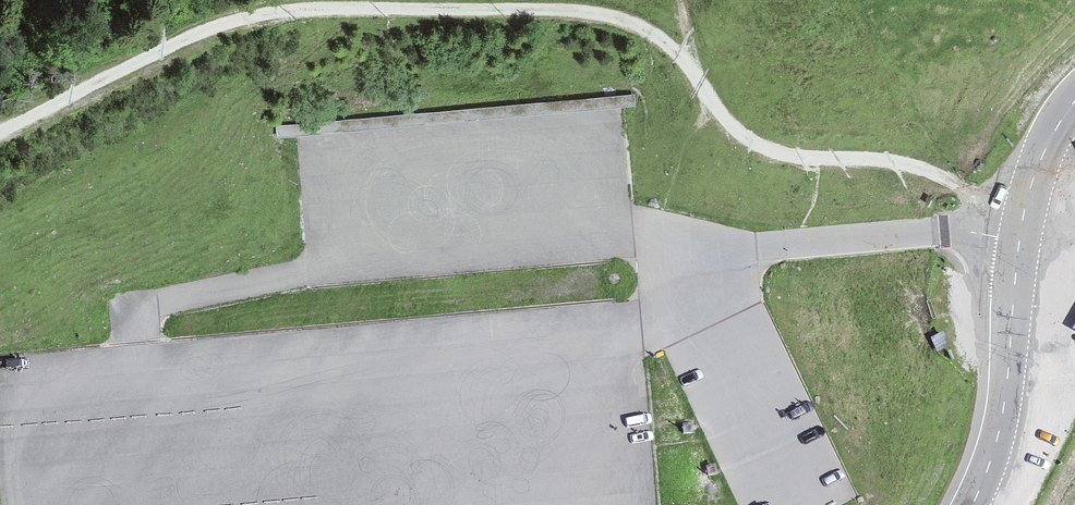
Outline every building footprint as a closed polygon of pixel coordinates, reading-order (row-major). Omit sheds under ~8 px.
[(950,341),(936,346),(941,359),(955,354),(950,341)]
